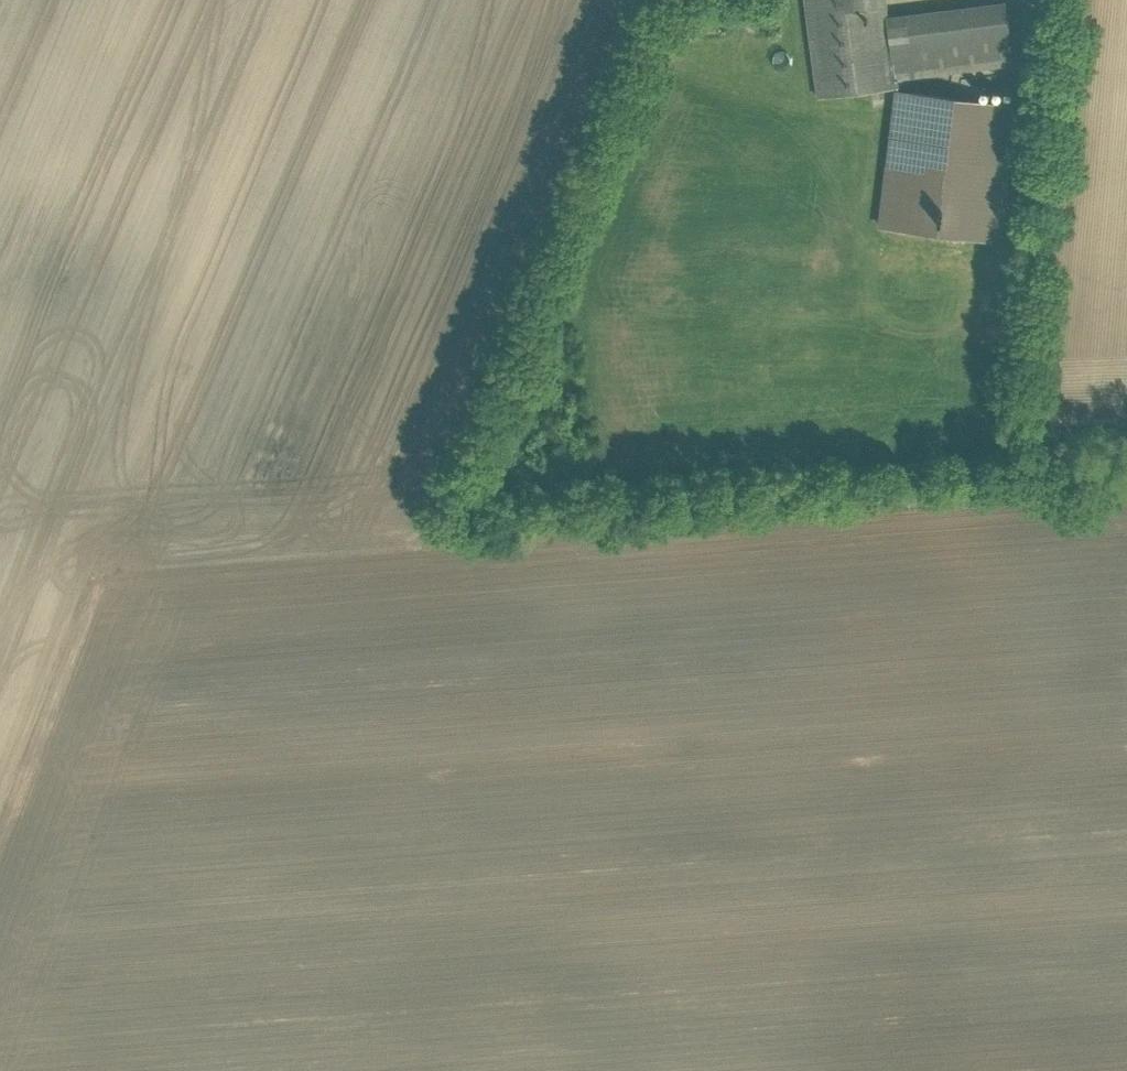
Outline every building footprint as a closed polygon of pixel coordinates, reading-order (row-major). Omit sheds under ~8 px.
[(810,92),(886,84),(885,75),(877,14),(876,0),(799,0),(810,92)] [(877,14),(885,75),(1007,60),(1000,0),(994,0),(877,14)] [(1007,104),(891,90),(875,223),(991,237),(1007,104)]
